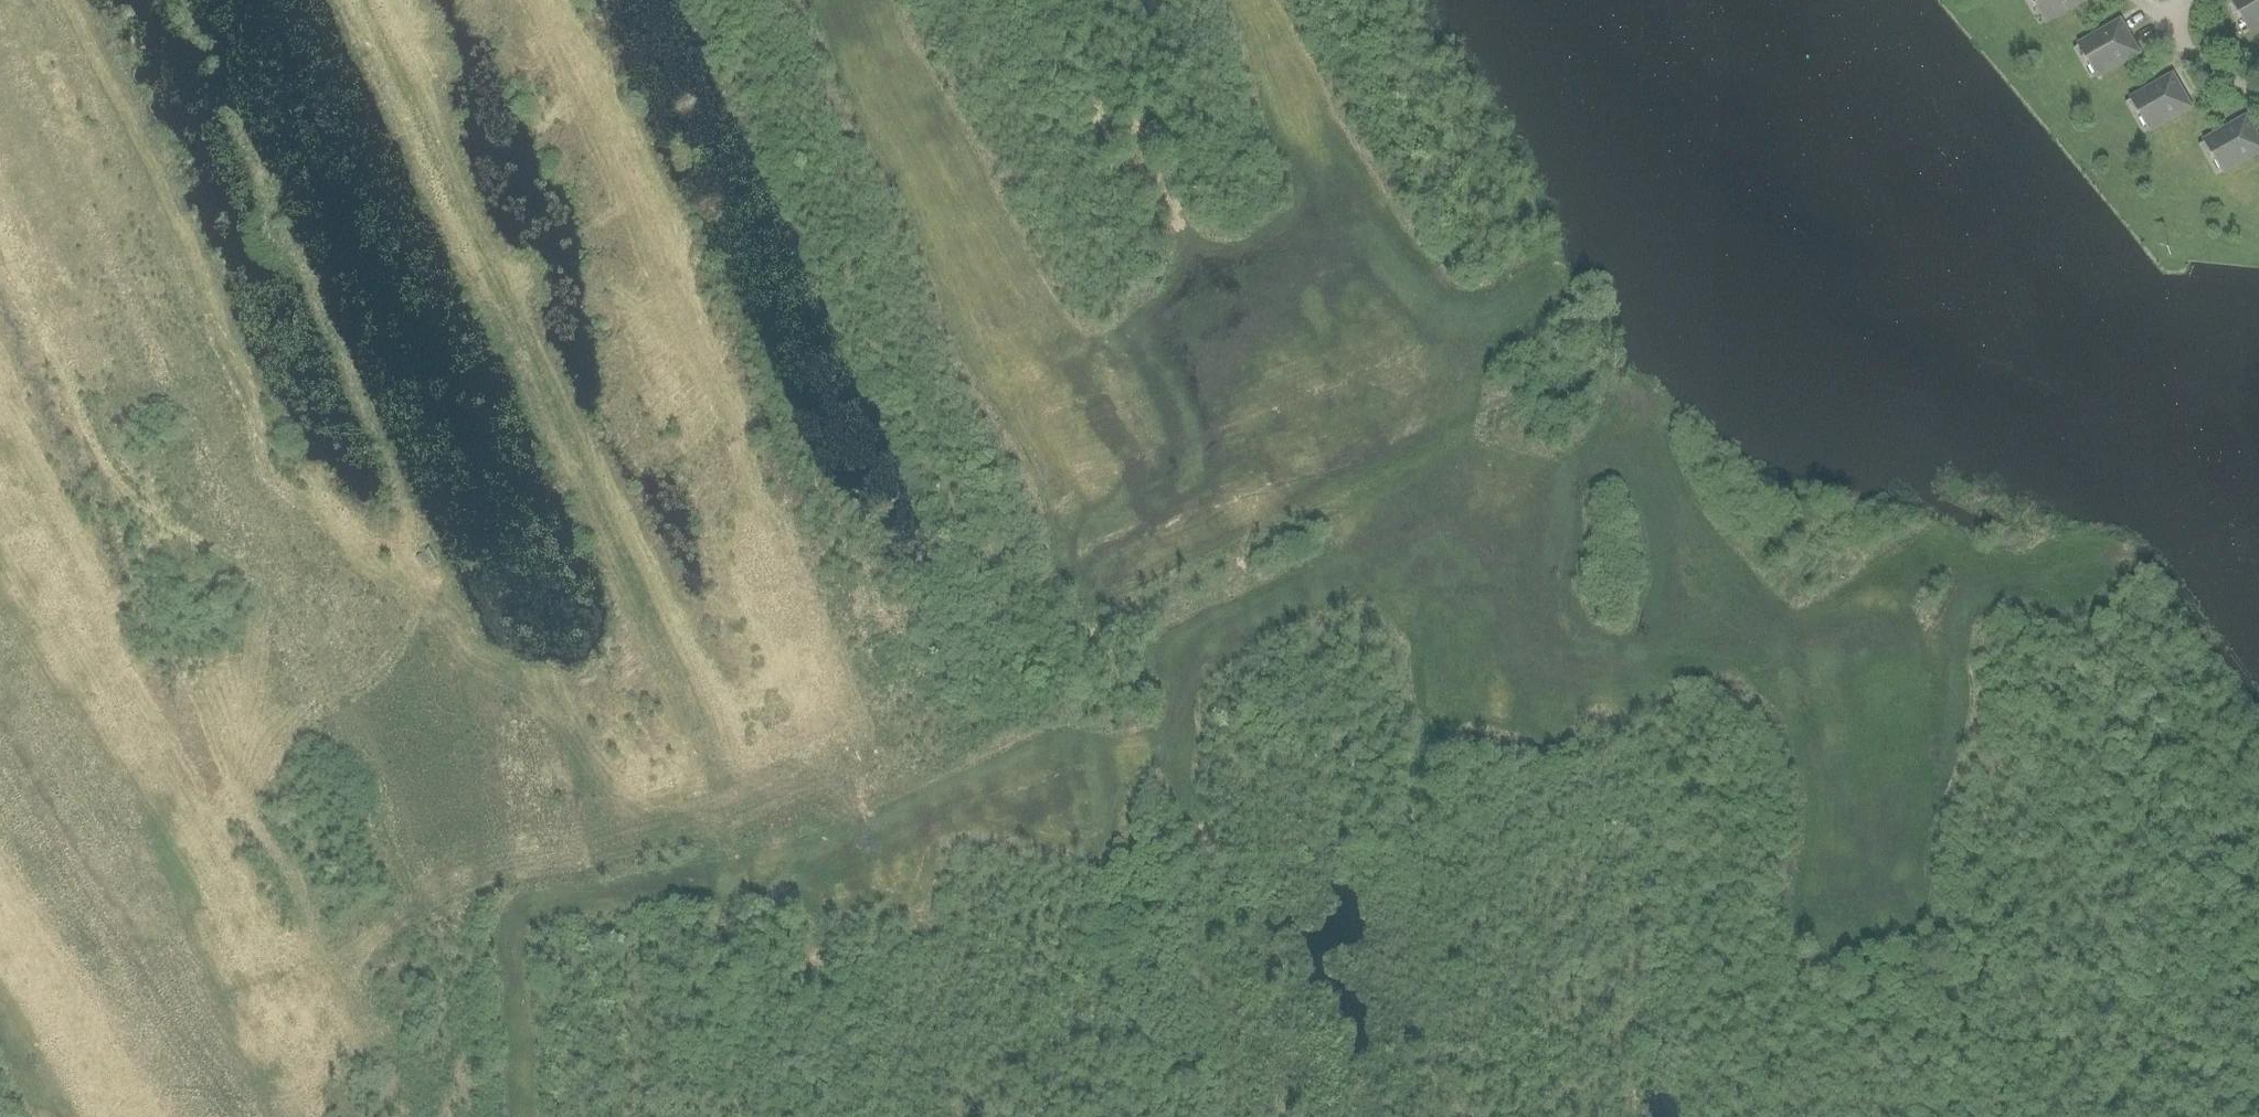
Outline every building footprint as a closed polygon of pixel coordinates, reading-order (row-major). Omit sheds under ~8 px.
[(2054,21),(2069,12),(2091,0),(2043,0),(2054,21)] [(2258,28),(2247,34),(2248,36),(2258,29),(2258,0),(2242,0),(2258,28)] [(2078,52),(2089,46),(2106,75),(2121,66),(2121,67),(2143,54),(2142,53),(2141,54),(2125,26),(2126,25),(2125,24),(2078,51),(2078,52)] [(2177,78),(2130,105),(2130,106),(2142,100),(2158,129),(2173,120),(2174,121),(2195,108),(2194,107),(2193,108),(2177,80),(2178,79),(2177,78)] [(2203,147),(2204,148),(2215,142),(2232,171),(2247,162),(2258,156),(2258,137),(2250,121),(2251,121),(2251,120),(2203,147)]
